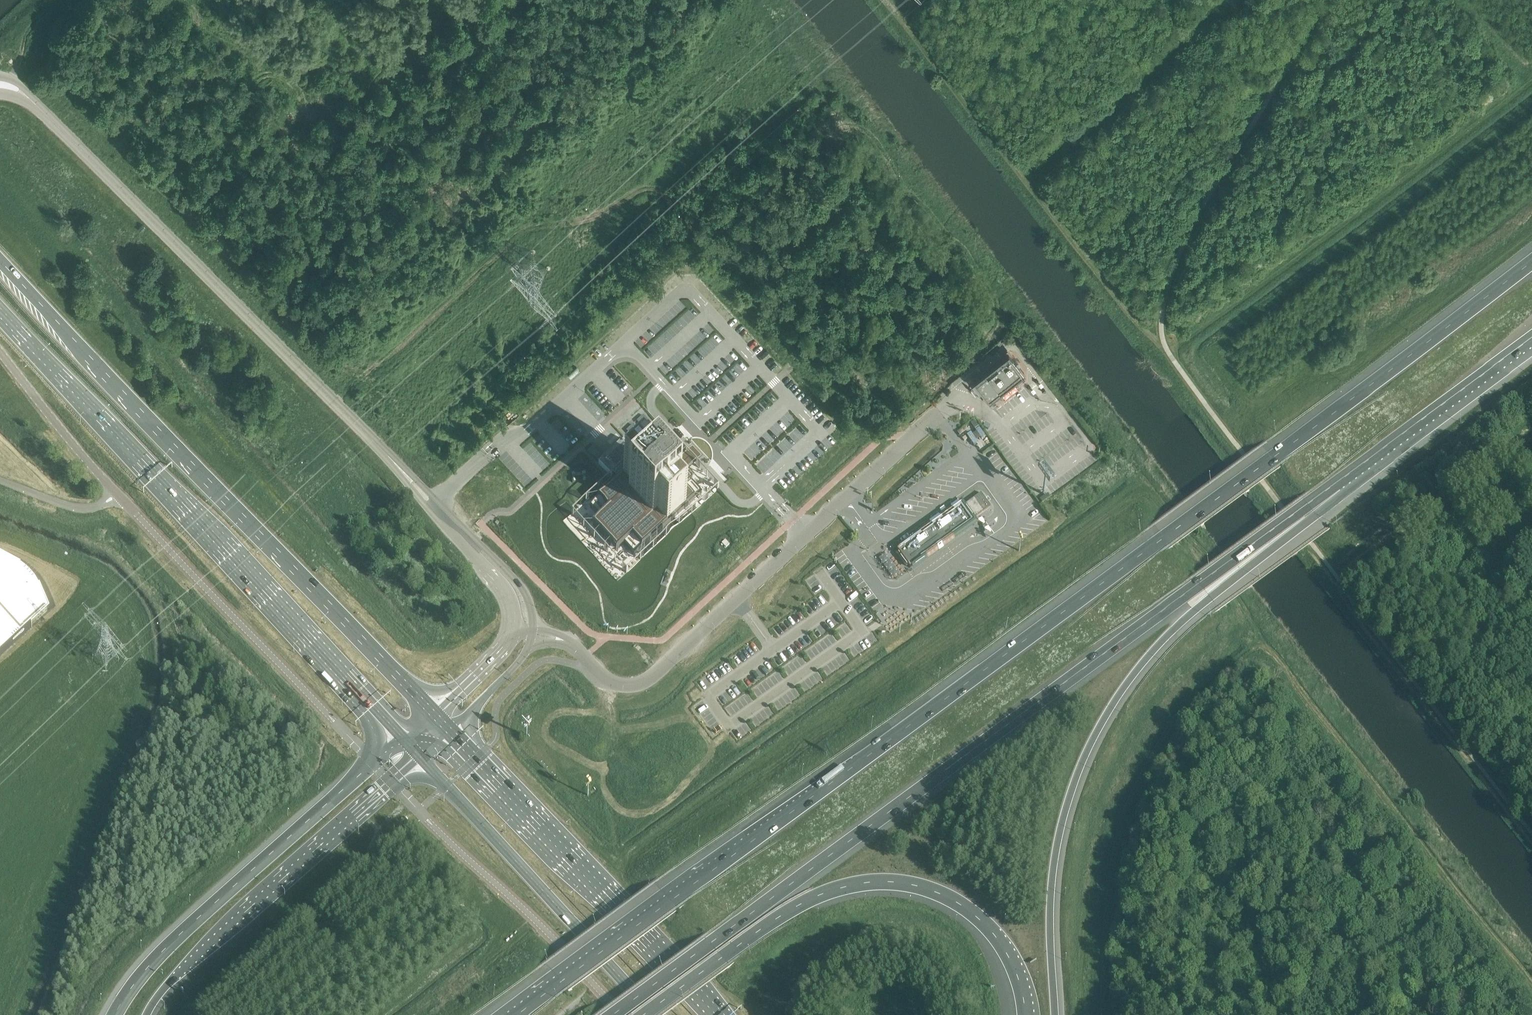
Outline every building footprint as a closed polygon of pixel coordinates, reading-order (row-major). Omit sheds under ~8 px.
[(975,383),(989,400),(994,396),(996,398),(999,396),(997,394),(1024,373),(1008,353),(971,382),(974,384),(975,383)] [(618,481),(590,507),(600,518),(593,525),(617,551),(624,545),(634,556),(702,493),(685,475),(683,473),(689,467),(682,460),(676,466),(675,464),(658,445),(641,461),(635,455),(637,453),(624,439),(623,441),(613,451),(612,450),(611,451),(613,453),(606,459),(604,458),(598,463),(611,477),(613,476),(615,477),(618,481)] [(919,534),(897,550),(902,557),(910,568),(931,552),(974,522),(973,520),(983,512),(984,511),(990,507),(981,493),(975,498),(962,506),(961,504),(960,505),(959,502),(952,508),(953,510),(941,518),(940,516),(930,523),(920,530),(921,533),(919,534)] [(31,626),(32,627),(32,625),(47,610),(39,590),(40,588),(39,588),(38,586),(37,584),(36,582),(34,580),(33,579),(32,577),(30,575),(29,574),(27,572),(26,571),(24,570),(22,569),(21,568),(21,567),(18,568),(0,559),(0,655),(31,626)]
